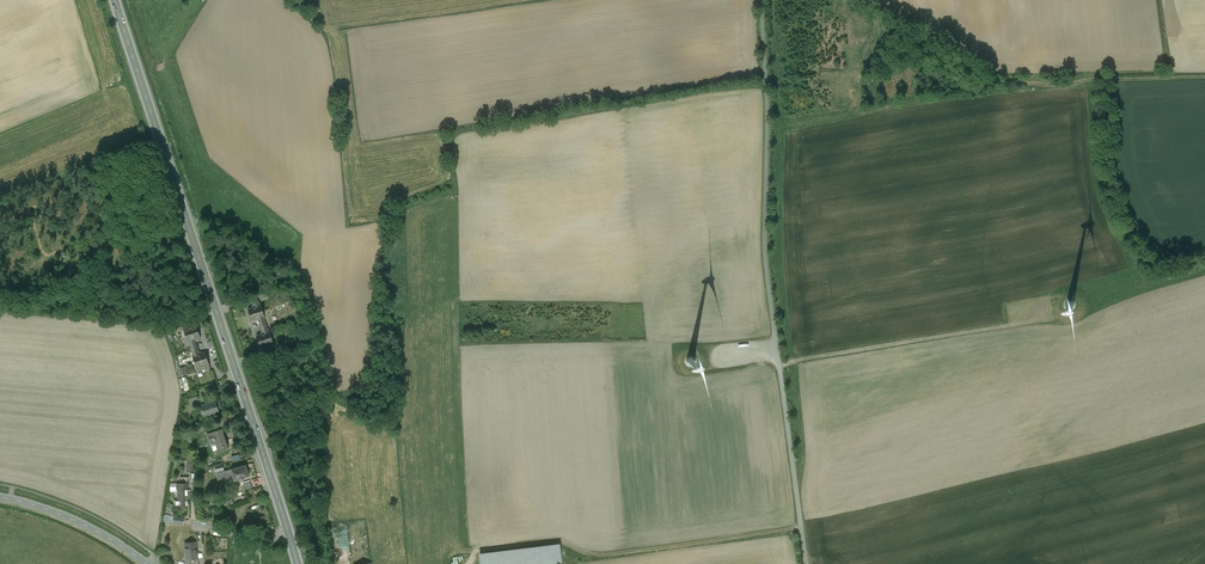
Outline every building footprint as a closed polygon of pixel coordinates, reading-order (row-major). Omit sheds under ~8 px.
[(301,0),(290,0),(300,12),(307,7),(301,0)] [(260,305),(258,300),(252,302),(254,307),(248,309),(252,321),(258,319),(260,326),(266,324),(264,317),(265,316),(261,305),(260,305)] [(195,322),(183,326),(188,341),(189,341),(191,349),(197,347),(194,339),(200,337),(195,322)] [(268,331),(266,324),(260,326),(263,333),(256,335),(260,347),(266,345),(268,350),(274,348),(272,343),(273,343),(269,331),(268,331)] [(205,352),(199,354),(197,347),(191,349),(193,356),(192,356),(198,372),(210,367),(205,352)] [(217,382),(208,385),(211,393),(219,390),(217,382)] [(219,400),(201,406),(205,415),(219,411),(218,407),(221,406),(219,400)] [(226,416),(218,419),(221,427),(229,424),(226,416)] [(222,429),(207,434),(211,445),(212,446),(217,444),(219,451),(228,448),(226,440),(224,435),(222,429)] [(246,465),(216,474),(220,485),(238,480),(238,481),(244,479),(244,478),(249,477),(246,465)] [(250,481),(244,483),(246,490),(252,488),(250,481)] [(187,489),(178,490),(178,500),(187,500),(188,500),(187,500),(187,490),(188,490),(188,489),(187,489)] [(184,518),(174,516),(173,523),(183,525),(184,518)] [(196,542),(185,543),(187,559),(198,558),(196,542)] [(480,553),(481,563),(543,563),(560,562),(558,544),(480,553)]
